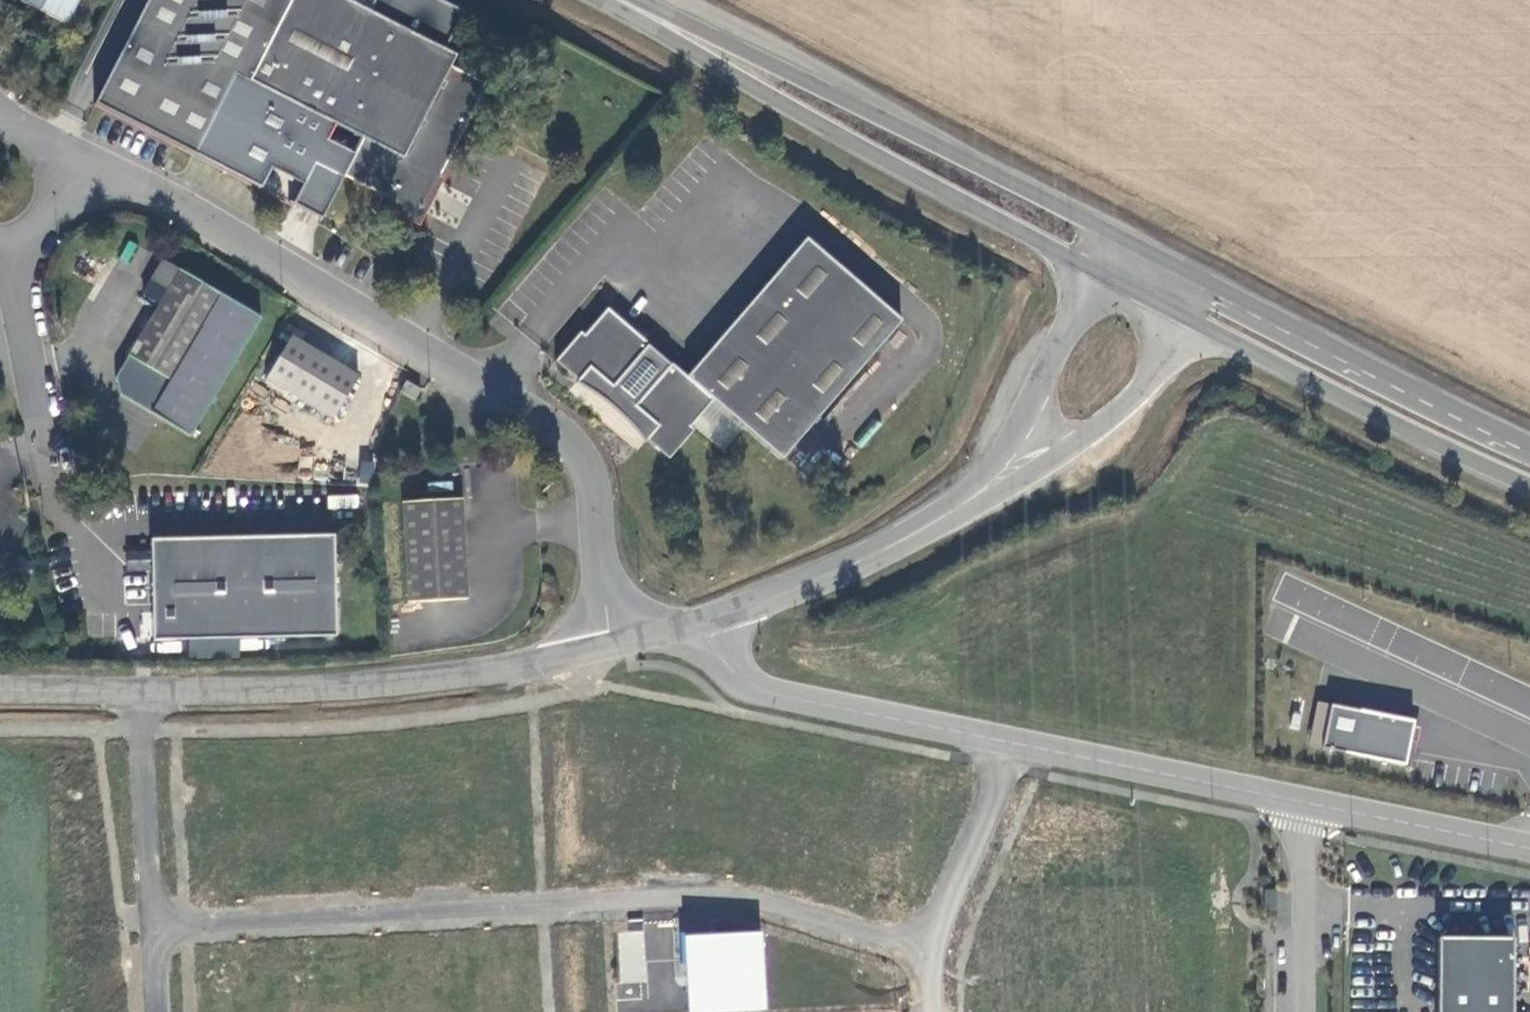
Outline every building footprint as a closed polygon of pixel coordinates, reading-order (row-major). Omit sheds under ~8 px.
[(65,25),(78,0),(17,0),(65,25)] [(344,176),(382,195),(387,198),(390,206),(412,217),(420,215),(440,177),(486,86),(450,67),(455,57),(345,0),(148,0),(94,105),(194,156),(226,93),(242,102),(280,121),(290,102),(363,140),(344,176)] [(226,93),(194,156),(210,164),(242,102),(226,93)] [(444,179),(440,177),(420,215),(412,217),(390,206),(387,198),(382,195),(377,205),(420,226),(444,179)] [(805,239),(803,242),(689,375),(687,378),(671,365),(667,370),(638,404),(636,406),(659,426),(647,439),(670,459),(694,430),(690,427),(713,400),(781,459),(900,321),(805,239)] [(171,382),(222,296),(162,261),(150,281),(167,292),(128,357),(115,378),(119,395),(152,414),(171,382)] [(613,387),(615,384),(645,350),(649,345),(607,310),(584,336),(580,333),(556,361),(579,381),(590,368),(613,387)] [(358,377),(291,337),(266,380),(333,420),(358,377)] [(615,384),(638,404),(667,370),(660,363),(645,350),(615,384)] [(421,391),(406,382),(400,392),(414,401),(421,391)] [(355,479),(366,484),(375,464),(364,459),(355,479)] [(327,496),(328,509),(357,508),(357,495),(327,496)] [(402,503),(407,603),(468,600),(462,500),(402,503)] [(333,536),(150,540),(152,641),(335,637),(333,536)] [(1414,721),(1330,705),(1321,749),(1405,766),(1414,721)] [(1276,890),(1264,890),(1264,910),(1276,910),(1276,890)] [(620,984),(648,982),(643,930),(615,932),(620,984)] [(765,931),(685,933),(687,1011),(767,1011),(765,931)] [(1516,937),(1440,935),(1438,1011),(1514,1011),(1516,937)]
